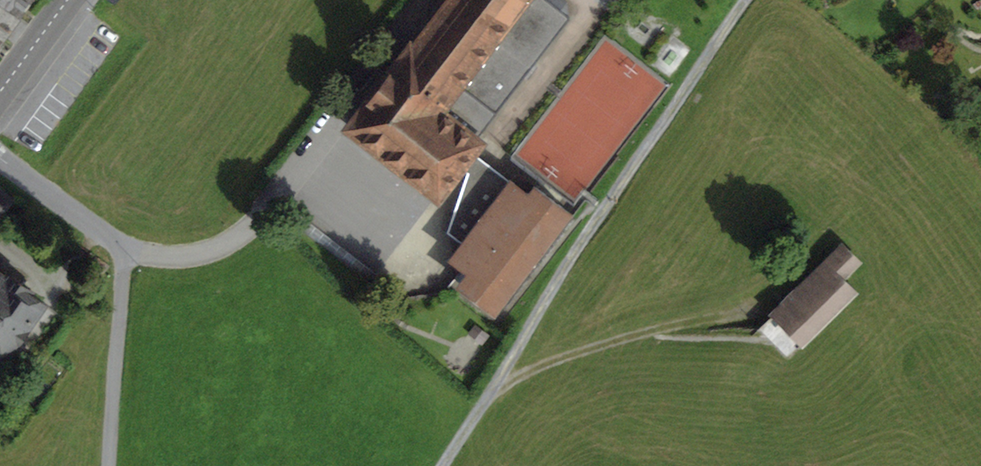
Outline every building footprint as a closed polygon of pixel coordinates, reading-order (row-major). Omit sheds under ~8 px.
[(19,14),(29,0),(0,0),(0,1),(19,14)] [(480,141),(477,138),(570,17),(548,0),(449,0),(413,46),(411,44),(349,125),(439,194),(460,166),(473,150),(480,141)] [(567,2),(565,0),(548,0),(570,17),(567,2)] [(1,37),(19,14),(0,1),(0,36),(1,37)] [(447,231),(463,244),(501,194),(493,188),(501,176),(510,183),(511,181),(473,150),(460,166),(468,172),(447,231)] [(461,284),(494,310),(569,212),(536,187),(529,195),(511,181),(510,183),(501,176),(493,188),(501,194),(463,244),(453,256),(464,265),(471,270),(461,284)] [(12,199),(0,190),(0,214),(12,199)] [(382,291),(389,283),(299,214),(293,223),(382,291)] [(772,365),(807,331),(811,334),(855,290),(827,261),(747,339),(772,365)] [(461,284),(471,270),(464,265),(448,286),(455,291),(461,284)] [(4,358),(44,302),(0,271),(0,356),(4,358)]
